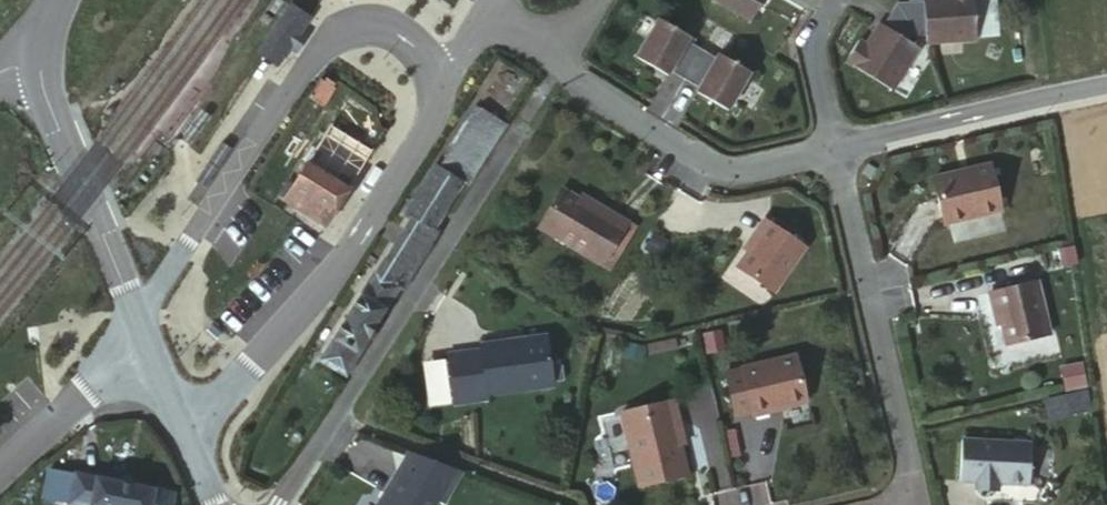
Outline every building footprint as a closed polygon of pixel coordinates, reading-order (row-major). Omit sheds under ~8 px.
[(767,0),(715,0),(751,24),(767,0)] [(876,40),(869,49),(860,44),(847,70),(894,97),(925,43),(915,38),(920,26),(931,27),(933,36),(980,33),(978,0),(927,0),(929,16),(889,16),(876,40)] [(927,0),(898,0),(889,16),(929,16),(927,0)] [(272,66),(285,49),(295,36),(300,30),(306,22),(289,7),(254,52),(272,66)] [(657,14),(632,56),(669,79),(676,69),(703,87),(699,95),(727,114),(753,74),(723,55),(718,61),(689,43),(692,37),(657,14)] [(295,36),(285,49),(293,55),(303,42),(295,36)] [(326,107),(340,88),(325,77),(311,96),(326,107)] [(469,188),(512,118),(485,98),(443,166),(464,184),(469,188)] [(198,181),(208,188),(231,157),(221,150),(198,181)] [(352,190),(366,168),(340,151),(325,172),(352,190)] [(326,226),(352,190),(325,172),(312,162),(284,201),(326,226)] [(464,184),(443,166),(437,162),(409,207),(412,211),(317,360),(343,377),(395,294),(404,296),(436,243),(428,236),(464,184)] [(993,176),(934,186),(942,228),(1002,217),(993,176)] [(594,210),(564,189),(539,227),(599,268),(628,223),(598,204),(594,210)] [(806,249),(764,217),(749,236),(756,241),(737,268),(774,295),(806,249)] [(986,294),(989,315),(997,314),(1000,347),(1046,339),(1038,285),(986,294)] [(235,335),(224,327),(220,333),(231,341),(235,335)] [(553,383),(544,330),(484,340),(484,349),(451,354),(458,406),(492,400),(492,392),(553,383)] [(802,365),(751,377),(752,380),(735,384),(745,428),(762,424),(763,428),(781,425),(780,417),(813,411),(802,365)] [(1065,418),(1086,413),(1082,396),(1061,401),(1065,418)] [(680,402),(622,412),(636,486),(688,475),(680,424),(684,423),(680,402)] [(1031,484),(1036,448),(963,442),(960,480),(982,480),(981,492),(1011,494),(1011,483),(1031,484)] [(173,488),(54,468),(48,502),(63,504),(171,504),(173,488)] [(402,493),(393,504),(443,504),(445,503),(408,475),(397,489),(402,493)]
